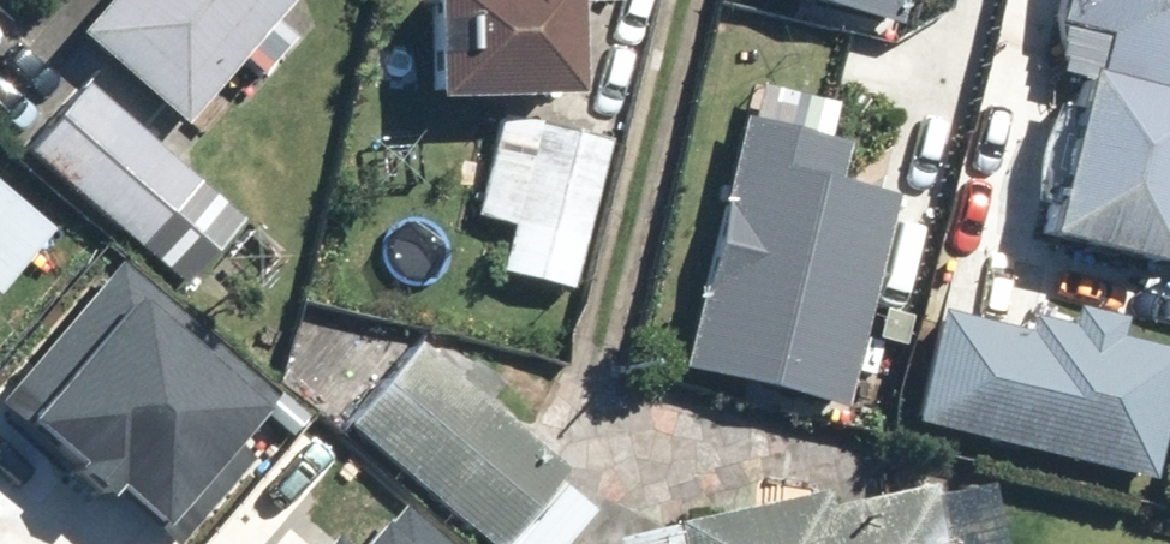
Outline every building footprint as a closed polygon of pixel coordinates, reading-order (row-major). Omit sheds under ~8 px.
[(290,0),(106,0),(85,24),(191,120),(246,59),(263,75),(295,39),(273,19),(290,0)] [(439,90),(584,87),(582,0),(437,0),(439,90)] [(888,23),(894,0),(799,0),(888,23)] [(1062,20),(1109,31),(1063,228),(1169,253),(1169,0),(1066,0),(1062,20)] [(96,82),(34,149),(141,249),(203,182),(96,82)] [(684,363),(841,402),(892,198),(735,159),(684,363)] [(109,271),(7,392),(175,533),(277,412),(109,271)] [(918,417),(1154,473),(1169,407),(1169,369),(943,315),(918,417)] [(599,511),(563,479),(568,474),(417,342),(346,422),(484,543),(570,543),(599,511)] [(974,477),(622,543),(987,543),(974,477)] [(406,506),(374,543),(450,543),(406,506)]
